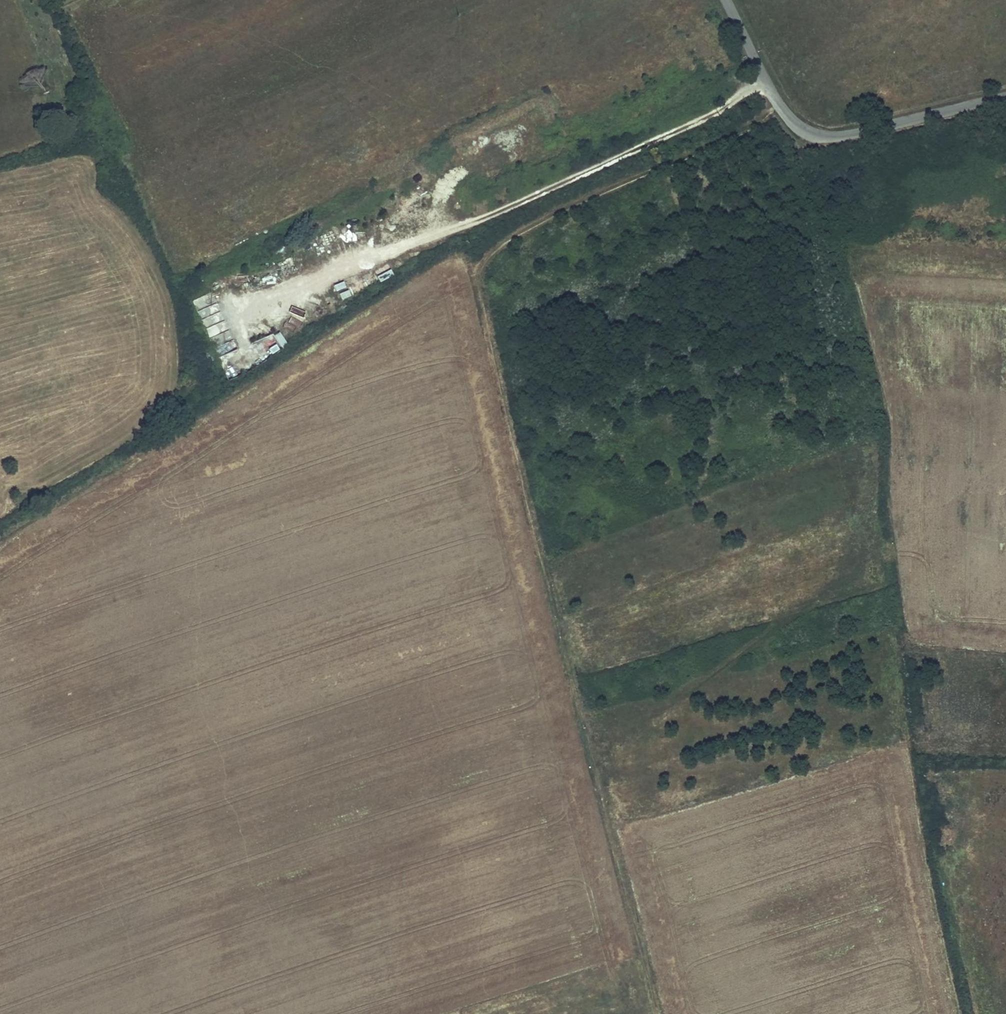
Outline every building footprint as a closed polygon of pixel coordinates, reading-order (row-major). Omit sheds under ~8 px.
[(279,331),(273,335),(281,347),(287,343),(279,331)]
